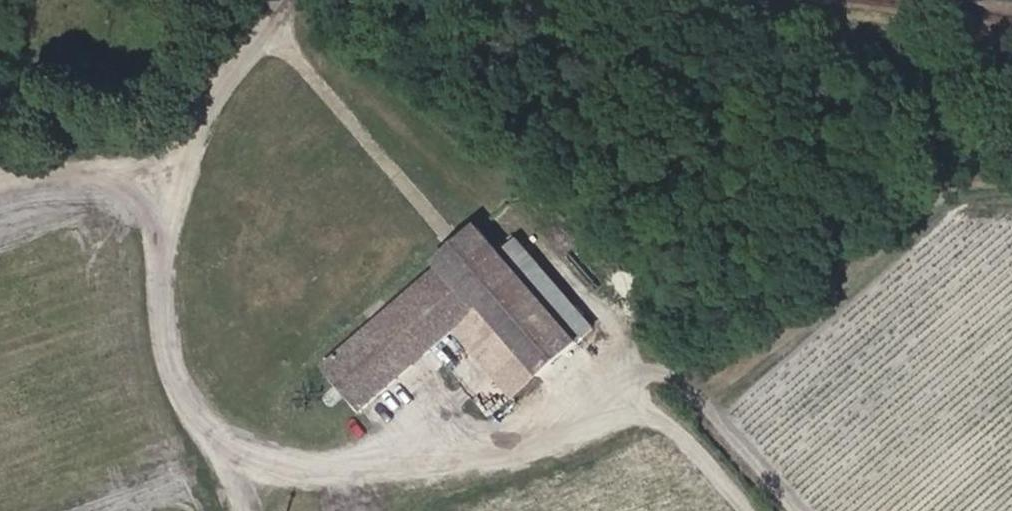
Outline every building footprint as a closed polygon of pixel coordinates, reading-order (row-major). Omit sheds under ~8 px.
[(479,273),(324,412),(362,454),(479,349),(539,416),(577,382),(511,308),(479,273)] [(526,295),(511,308),(577,382),(592,368),(526,295)]
